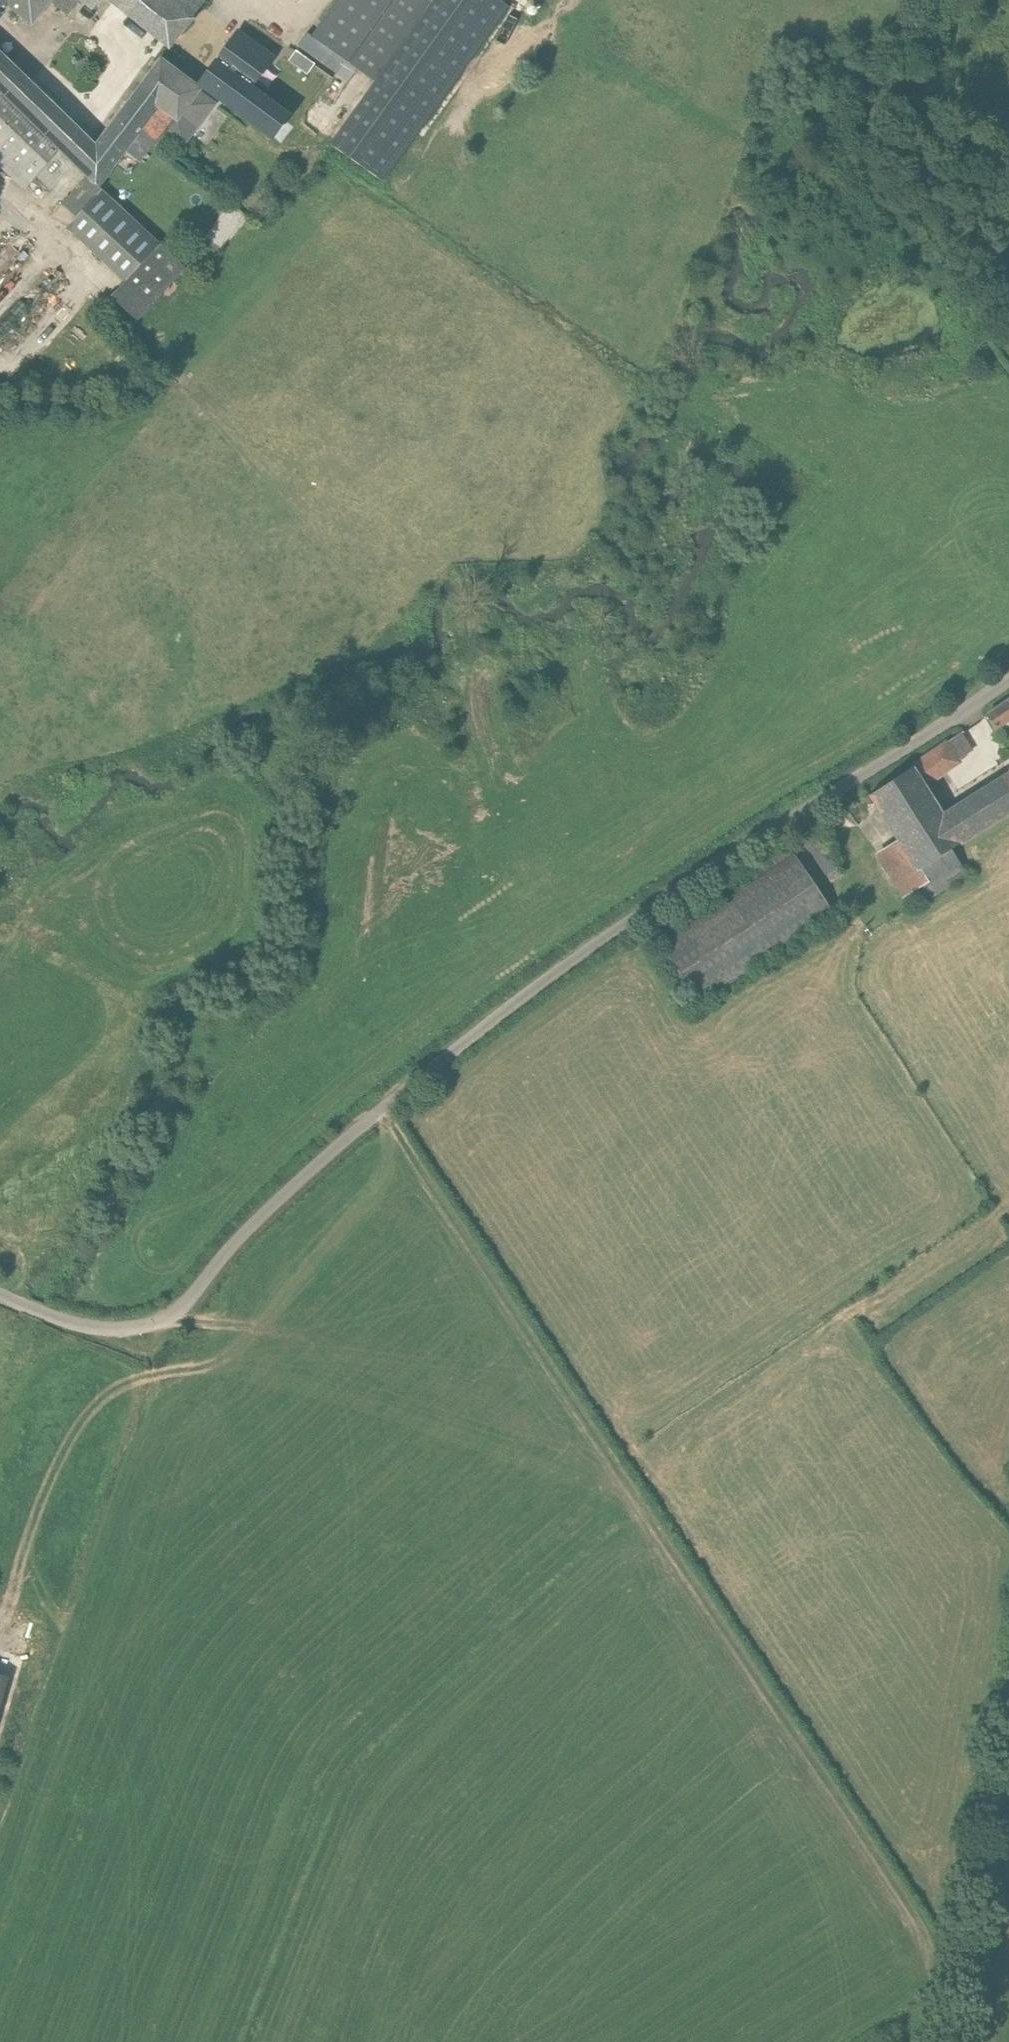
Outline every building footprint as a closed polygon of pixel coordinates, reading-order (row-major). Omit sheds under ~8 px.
[(9,5),(32,24),(50,1),(67,14),(78,0),(0,0),(0,16),(9,5)] [(93,9),(100,0),(81,0),(93,9)] [(169,46),(205,1),(204,0),(111,0),(169,46)] [(433,0),(336,0),(311,35),(346,61),(374,81),(433,0)] [(383,179),(509,5),(502,0),(433,0),(374,81),(331,141),(383,179)] [(321,69),(304,58),(297,53),(273,85),(225,49),(199,84),(272,138),(321,69)] [(25,189),(36,177),(49,190),(74,163),(81,170),(80,172),(87,177),(61,204),(75,218),(67,226),(126,281),(111,296),(138,321),(186,269),(98,186),(158,105),(177,119),(166,135),(184,148),(217,102),(160,60),(149,75),(148,74),(104,134),(106,136),(98,147),(0,53),(0,165),(25,189)] [(212,139),(229,116),(216,106),(209,115),(213,118),(207,126),(203,123),(199,129),(212,139)] [(985,715),(994,729),(1008,719),(1008,699),(985,715)] [(941,813),(922,783),(956,761),(945,743),(869,795),(900,840),(878,855),(905,896),(911,893),(919,906),(968,875),(950,849),(1008,812),(1008,773),(941,813)] [(832,912),(794,856),(787,844),(744,870),(753,884),(661,945),(699,1002),(832,912)]
